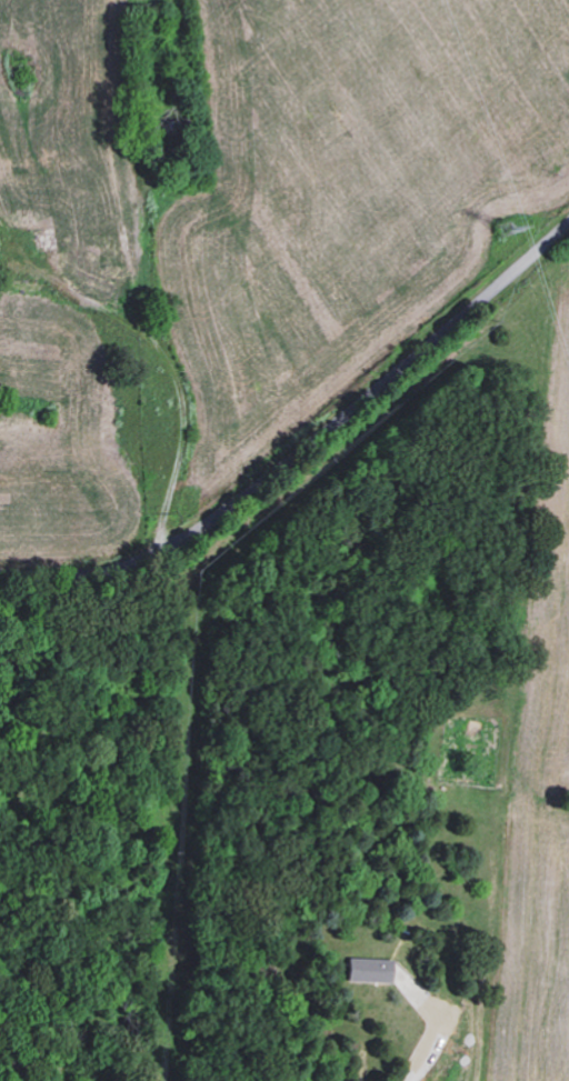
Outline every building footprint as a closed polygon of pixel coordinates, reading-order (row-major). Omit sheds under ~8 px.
[(391,982),(391,959),(347,957),(346,981),(391,982)]
